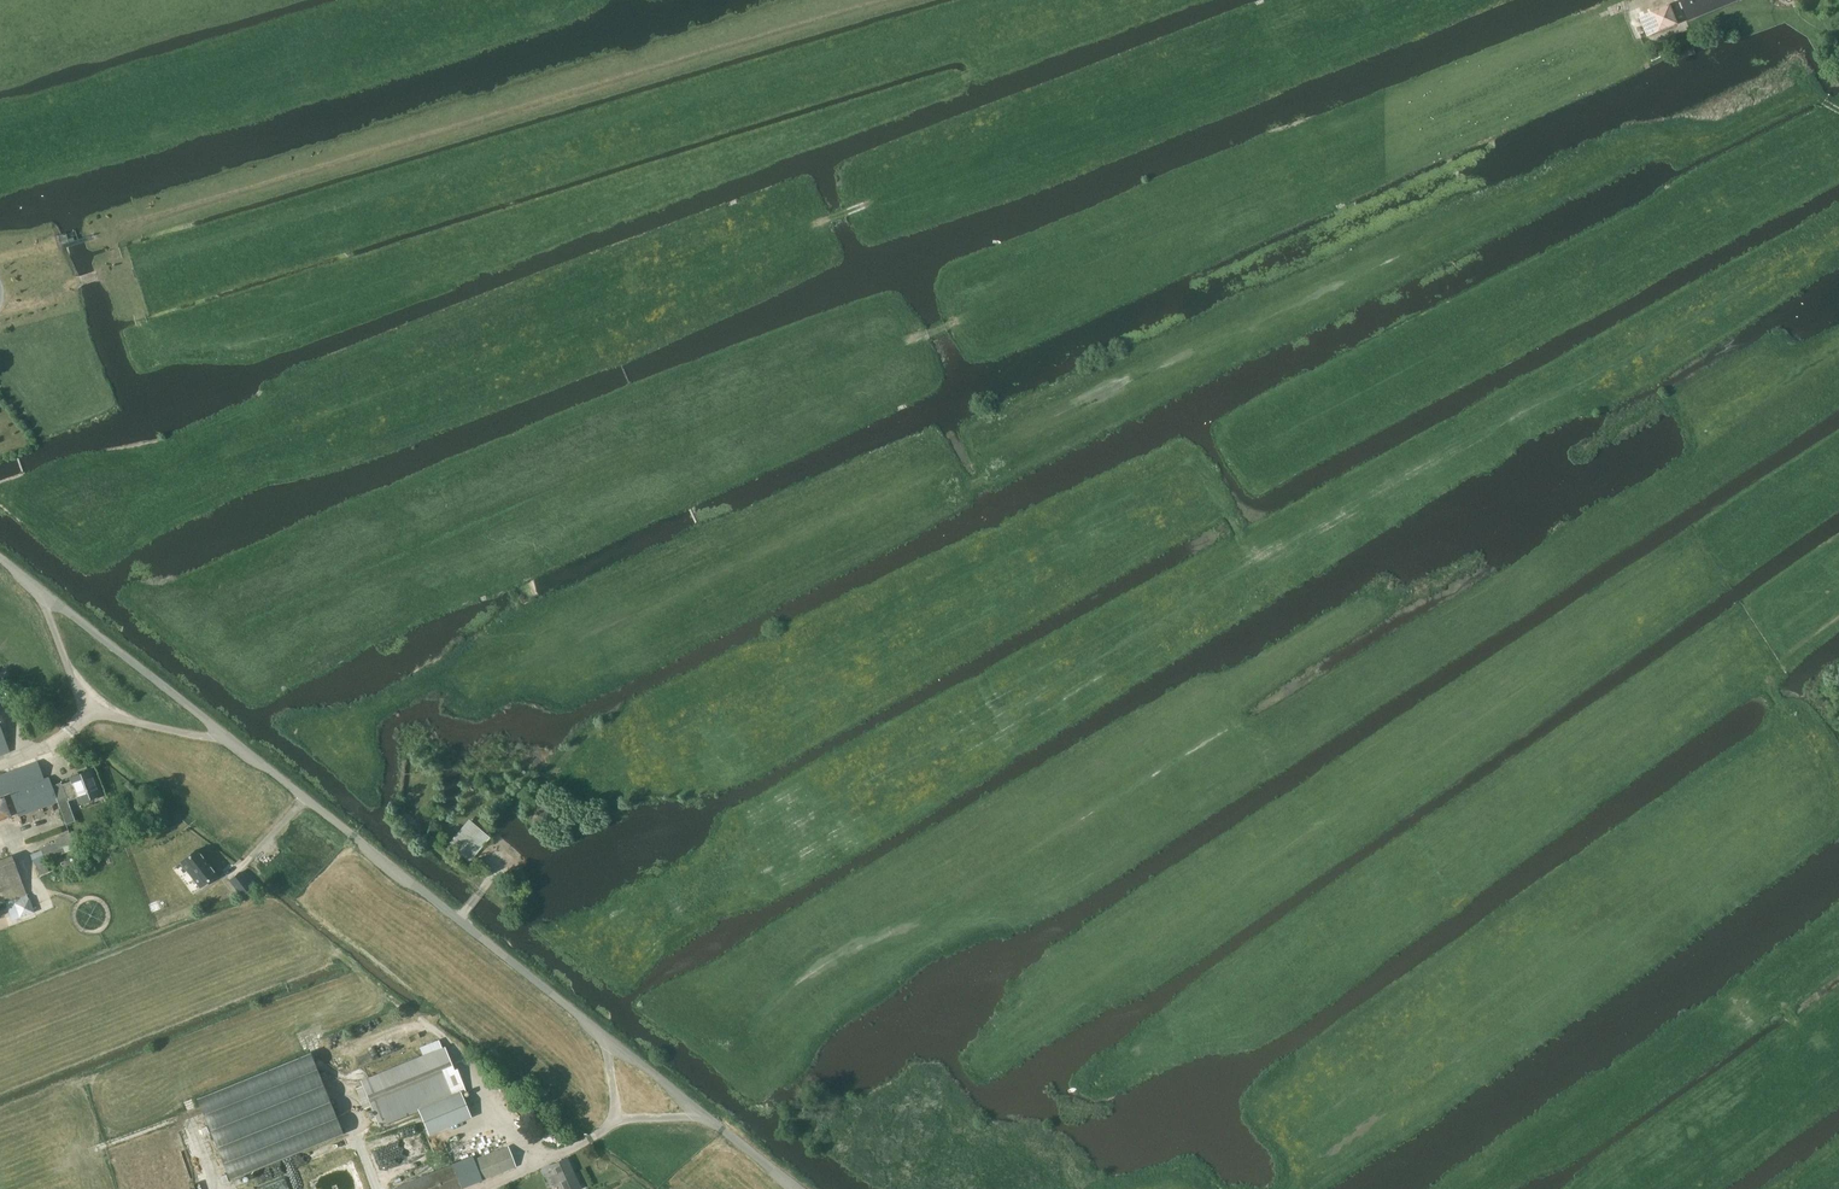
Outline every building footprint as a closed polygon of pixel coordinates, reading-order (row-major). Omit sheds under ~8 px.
[(1734,0),(1680,0),(1687,19),(1734,0)] [(1670,4),(1650,12),(1658,32),(1678,24),(1670,4)] [(9,752),(0,727),(0,755),(9,752)] [(0,777),(0,796),(1,796),(11,792),(19,816),(57,802),(58,802),(66,824),(75,820),(68,801),(78,797),(80,802),(88,799),(91,800),(95,799),(97,796),(99,795),(90,770),(70,777),(72,781),(62,784),(61,782),(52,786),(49,777),(44,779),(44,778),(38,763),(0,777)] [(469,821),(449,844),(468,861),(485,840),(488,836),(487,836),(469,821)] [(46,863),(45,861),(65,853),(81,846),(76,830),(55,838),(56,842),(41,848),(40,850),(31,854),(39,875),(49,871),(46,863)] [(200,887),(217,874),(197,849),(180,862),(200,887)] [(27,895),(12,855),(0,859),(0,905),(6,903),(27,895)] [(242,896),(252,888),(239,872),(229,880),(242,896)] [(168,894),(162,896),(165,905),(171,902),(168,894)] [(29,897),(14,902),(19,917),(34,912),(29,897)] [(149,902),(156,919),(176,910),(173,902),(164,906),(161,897),(149,902)] [(362,1084),(356,1086),(364,1106),(370,1104),(379,1127),(420,1111),(429,1135),(471,1118),(460,1091),(464,1089),(456,1068),(454,1069),(445,1046),(442,1047),(439,1040),(420,1048),(423,1055),(360,1080),(362,1084)] [(310,1053),(196,1099),(229,1180),(343,1133),(310,1053)] [(481,1154),(501,1147),(492,1124),(484,1127),(488,1137),(476,1142),(481,1154)] [(474,1159),(472,1156),(453,1164),(391,1188),(462,1188),(463,1188),(462,1188),(482,1180),(517,1167),(508,1146),(474,1159)] [(567,1158),(549,1166),(552,1171),(548,1173),(554,1188),(558,1186),(559,1188),(579,1188),(581,1188),(567,1158)] [(293,1171),(270,1179),(273,1188),(299,1188),(293,1171)]
